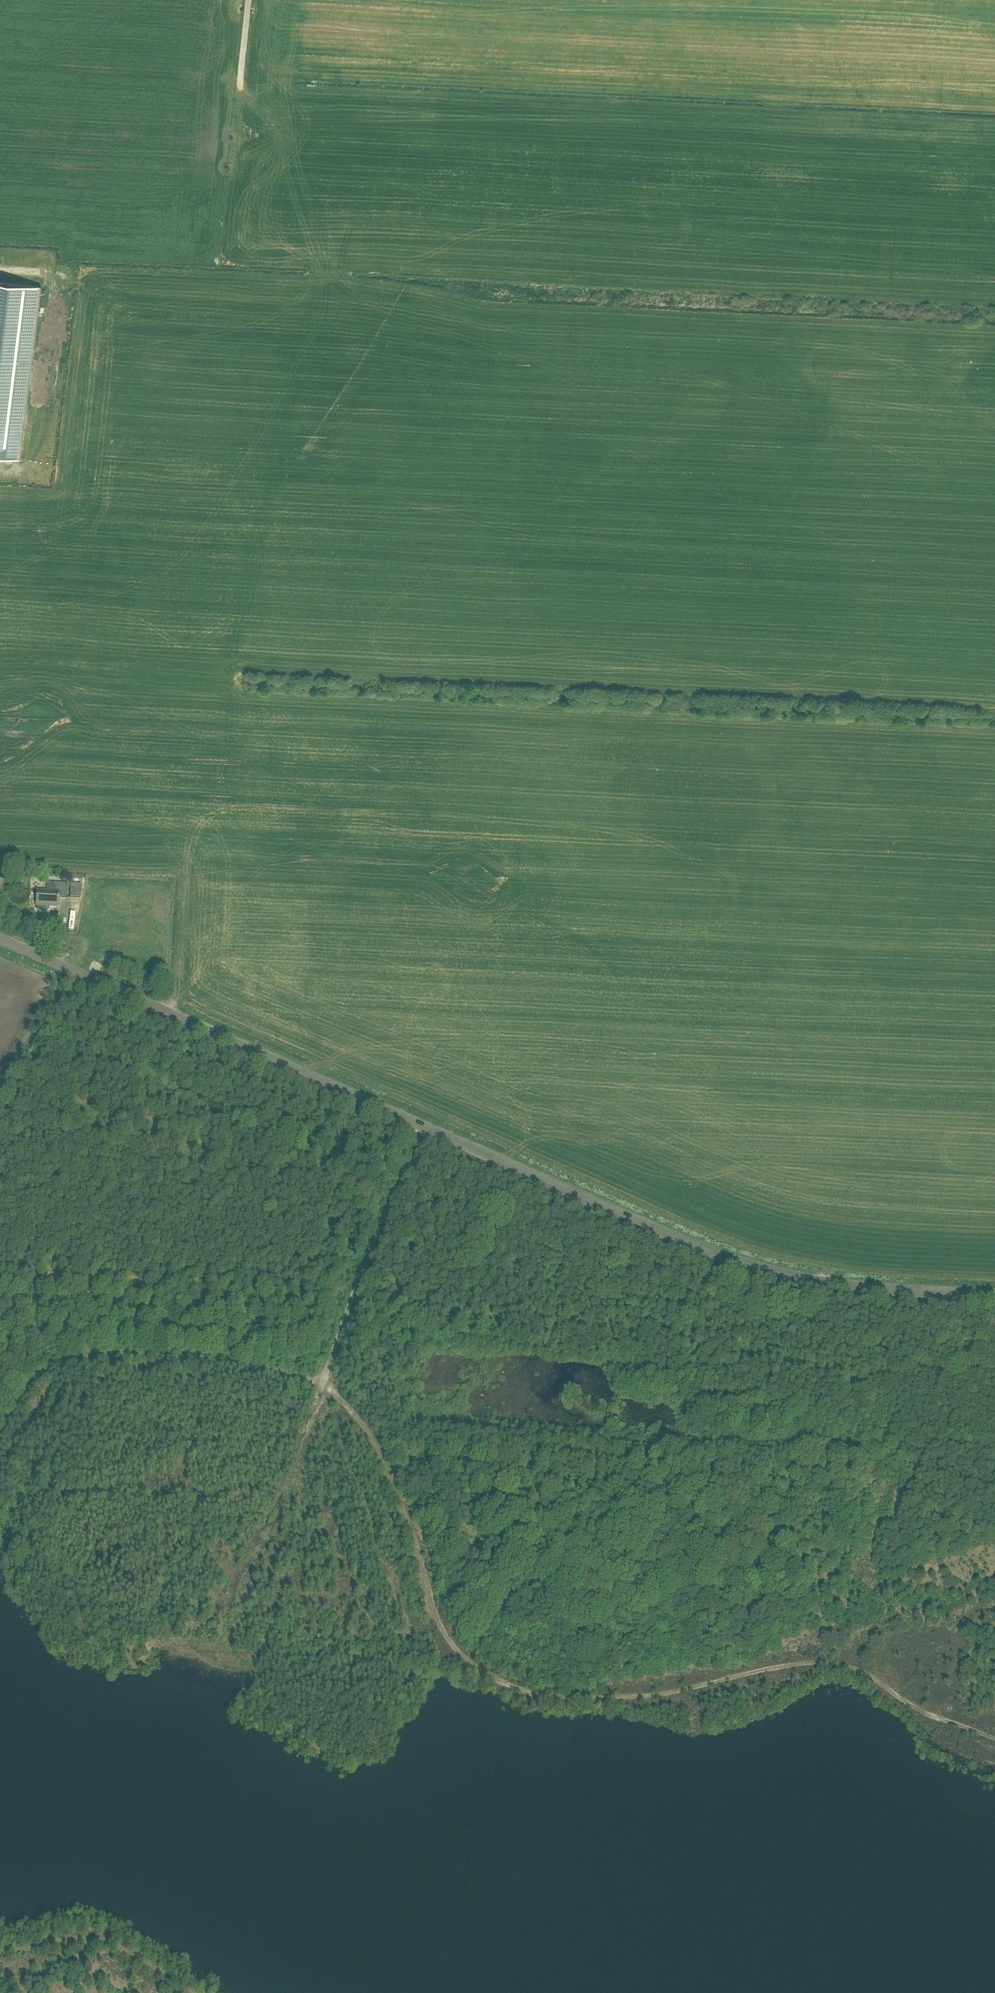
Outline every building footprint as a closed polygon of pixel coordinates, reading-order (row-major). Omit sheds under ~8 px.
[(20,458),(41,287),(0,282),(0,456),(20,458)] [(111,883),(109,904),(118,905),(119,883),(111,883)] [(67,898),(68,886),(55,885),(54,894),(37,893),(36,908),(37,908),(37,911),(39,913),(46,914),(48,912),(48,908),(58,909),(59,897),(67,898)] [(71,886),(71,897),(81,897),(81,886),(71,886)]
